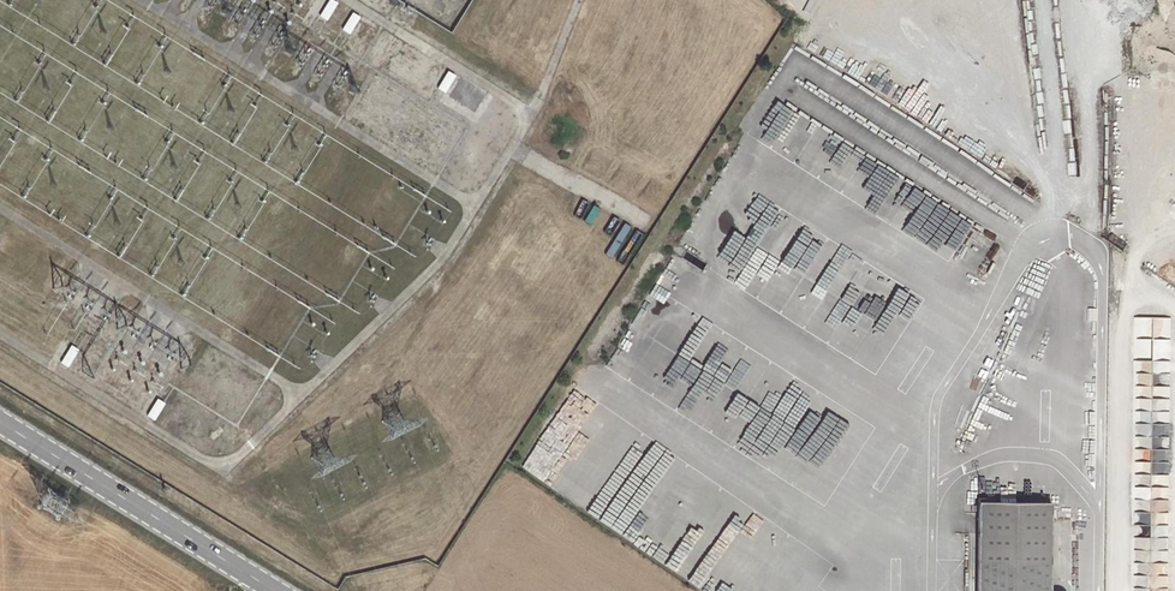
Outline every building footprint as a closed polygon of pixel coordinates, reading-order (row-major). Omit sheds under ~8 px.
[(332,0),(331,0),(321,16),(328,20),(338,4),(332,0)] [(360,18),(354,14),(344,29),(351,33),(360,18)] [(456,76),(449,71),(438,88),(445,92),(456,76)] [(61,362),(69,367),(79,350),(72,346),(61,362)] [(165,403),(158,399),(147,416),(154,420),(165,403)] [(975,495),(974,590),(1049,590),(1050,500),(993,499),(993,495),(975,495)]
